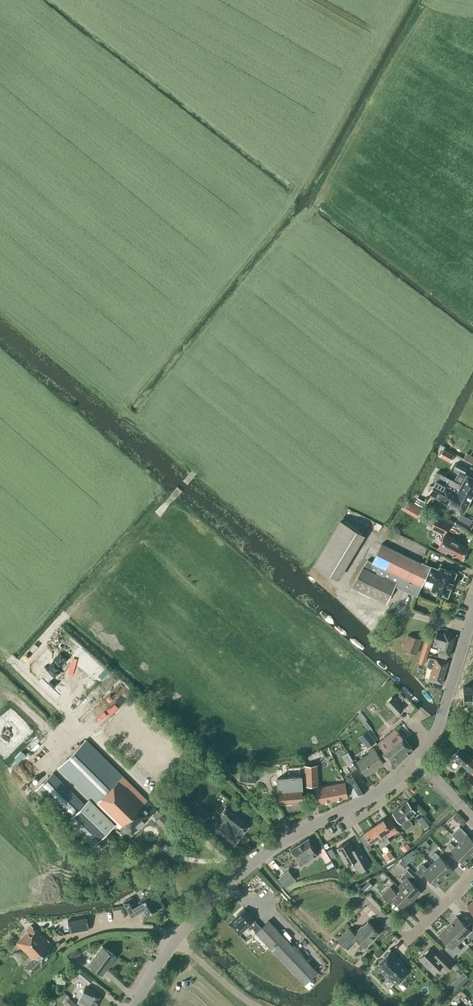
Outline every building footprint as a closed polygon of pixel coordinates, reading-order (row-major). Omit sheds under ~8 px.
[(440,455),(451,461),(454,456),(443,450),(440,455)] [(453,469),(464,474),(467,469),(456,463),(453,469)] [(438,497),(437,498),(438,498),(445,485),(448,478),(440,474),(438,477),(435,475),(433,479),(435,480),(433,485),(429,485),(427,488),(429,492),(429,493),(430,493),(430,496),(433,498),(436,496),(438,497)] [(461,485),(448,478),(445,485),(470,499),(472,495),(472,478),(467,475),(461,485)] [(470,500),(470,499),(445,485),(438,498),(463,512),(470,500)] [(417,498),(414,502),(423,507),(425,502),(417,498)] [(404,512),(415,518),(420,510),(409,504),(404,512)] [(454,524),(467,531),(472,521),(460,514),(454,524)] [(449,523),(435,517),(430,527),(444,534),(449,523)] [(314,564),(336,577),(362,534),(340,521),(314,564)] [(454,537),(445,533),(437,549),(446,553),(447,551),(462,559),(468,547),(452,540),(454,537)] [(433,582),(429,590),(434,592),(434,594),(446,598),(455,575),(443,570),(442,571),(438,570),(437,573),(429,570),(430,567),(381,544),(372,562),(367,560),(352,586),(386,603),(395,584),(416,594),(415,596),(416,596),(420,587),(421,587),(424,579),(433,582)] [(437,633),(433,644),(440,646),(438,653),(439,653),(438,656),(446,659),(447,656),(449,656),(455,636),(444,632),(444,635),(437,633)] [(403,649),(416,654),(421,639),(408,635),(403,649)] [(433,640),(427,637),(422,651),(427,653),(433,640)] [(419,658),(419,659),(425,661),(425,660),(427,653),(421,651),(420,656),(419,658)] [(441,684),(448,662),(435,658),(434,661),(428,659),(424,675),(430,677),(429,680),(441,684)] [(92,689),(100,696),(113,683),(105,676),(92,689)] [(463,687),(463,696),(471,696),(471,698),(472,698),(472,684),(471,684),(471,687),(463,687)] [(403,709),(392,697),(386,703),(397,715),(403,709)] [(413,750),(395,729),(377,744),(384,752),(382,753),(394,768),(413,750)] [(367,730),(358,736),(367,748),(376,742),(367,730)] [(122,826),(131,835),(157,810),(86,740),(58,768),(120,828),(122,826)] [(368,751),(370,753),(357,762),(365,775),(383,763),(373,748),(368,751)] [(460,748),(452,757),(472,774),(472,760),(460,748)] [(348,752),(341,756),(347,764),(353,761),(348,752)] [(317,765),(305,765),(306,786),(317,785),(317,765)] [(357,795),(368,788),(357,769),(355,765),(350,768),(352,771),(346,776),(352,785),(348,787),(353,797),(357,795)] [(240,781),(255,782),(257,771),(241,769),(240,781)] [(36,790),(67,821),(84,804),(53,773),(36,790)] [(301,776),(277,778),(279,803),(302,801),(301,776)] [(471,788),(472,786),(472,781),(468,777),(464,782),(471,788)] [(345,782),(326,786),(328,801),(348,797),(345,782)] [(318,803),(328,801),(326,786),(315,788),(318,803)] [(114,837),(108,830),(115,824),(89,799),(68,822),(93,846),(94,845),(98,849),(102,845),(104,847),(114,837)] [(407,801),(393,813),(401,823),(405,828),(407,829),(412,825),(412,823),(409,819),(414,815),(413,813),(415,812),(407,801)] [(235,844),(248,827),(224,808),(211,825),(235,844)] [(210,817),(201,809),(193,818),(202,826),(210,817)] [(165,829),(170,824),(157,810),(153,814),(158,819),(156,821),(165,829)] [(424,813),(417,819),(424,828),(432,822),(424,813)] [(456,813),(452,817),(457,822),(458,821),(461,819),(456,813)] [(390,829),(383,819),(373,826),(385,844),(390,842),(386,836),(385,837),(383,834),(390,829)] [(381,847),(385,844),(373,826),(363,832),(370,842),(377,838),(379,841),(378,842),(381,847)] [(451,834),(459,843),(460,842),(472,855),(472,854),(472,839),(459,826),(451,834)] [(308,838),(290,850),(300,865),(318,853),(315,848),(308,838)] [(319,840),(314,843),(318,850),(324,847),(319,840)] [(370,865),(361,848),(355,852),(349,841),(337,848),(347,865),(354,861),(359,871),(370,865)] [(463,863),(472,855),(460,842),(459,843),(455,847),(450,842),(447,846),(451,851),(463,863)] [(331,848),(326,851),(330,858),(336,855),(331,848)] [(383,855),(382,855),(387,862),(394,857),(389,850),(383,855)] [(432,856),(436,860),(431,865),(444,877),(452,869),(440,856),(440,857),(435,852),(432,856)] [(402,859),(397,864),(403,869),(407,865),(402,859)] [(436,886),(444,877),(431,865),(427,869),(423,865),(419,868),(424,873),(436,886)] [(279,878),(286,886),(295,879),(288,870),(279,878)] [(406,878),(398,886),(412,900),(421,892),(411,883),(416,878),(407,870),(403,874),(406,878)] [(373,885),(368,881),(361,888),(366,892),(373,885)] [(404,909),(412,900),(398,886),(393,891),(390,887),(382,895),(391,903),(395,899),(404,909)] [(147,916),(157,910),(149,896),(139,902),(140,903),(136,905),(132,897),(123,902),(131,917),(144,910),(147,916)] [(256,932),(305,984),(317,972),(268,920),(261,928),(254,920),(244,909),(229,924),(239,935),(249,924),(256,932)] [(69,931),(89,928),(86,915),(67,919),(69,931)] [(447,925),(462,940),(467,934),(471,939),(472,937),(472,924),(471,922),(467,927),(456,916),(447,925)] [(354,934),(349,928),(337,939),(348,950),(358,940),(365,948),(374,939),(373,939),(378,934),(374,929),(368,922),(362,927),(362,926),(354,934)] [(36,930),(33,927),(33,928),(30,925),(25,930),(27,932),(16,943),(33,959),(24,968),(31,975),(41,965),(42,965),(55,948),(37,930),(36,930)] [(456,945),(462,940),(447,925),(439,934),(449,944),(444,949),(453,957),(461,949),(456,945)] [(88,964),(102,975),(116,956),(102,946),(88,964)] [(81,953),(77,947),(68,954),(72,960),(81,953)] [(379,947),(373,953),(378,957),(384,952),(380,947),(379,947)] [(446,971),(453,964),(440,950),(435,954),(430,948),(419,958),(434,973),(441,966),(446,971)] [(402,963),(403,963),(391,951),(375,966),(387,978),(388,977),(396,985),(409,971),(402,963)] [(77,975),(87,984),(92,979),(81,970),(77,975)] [(463,972),(458,977),(464,983),(469,978),(463,972)] [(85,987),(77,1002),(84,1005),(83,1005),(84,1005),(96,1005),(100,998),(91,993),(92,990),(85,987)] [(67,1005),(78,1005),(69,998),(64,1003),(67,1005)]
